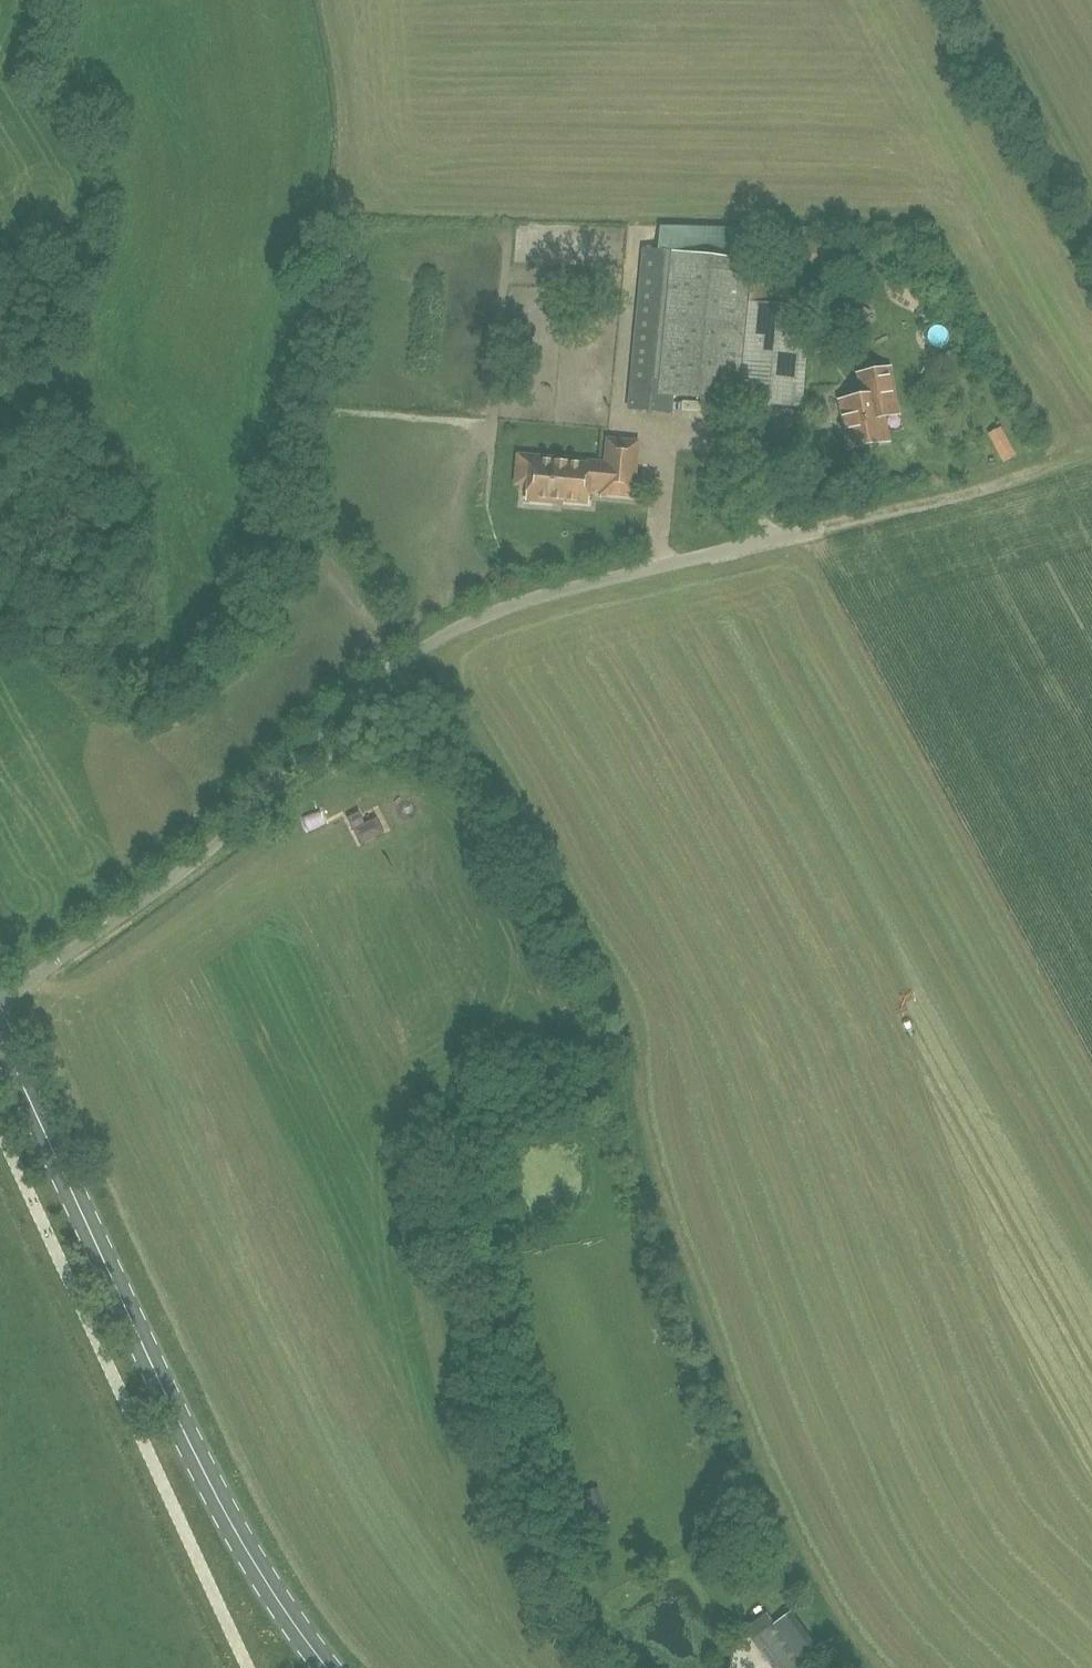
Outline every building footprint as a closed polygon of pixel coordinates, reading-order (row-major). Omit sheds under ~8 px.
[(643,249),(629,409),(670,412),(671,394),(737,400),(746,301),(750,259),(643,249)] [(746,301),(737,400),(800,406),(809,307),(746,301)] [(897,414),(888,369),(860,375),(864,398),(841,402),(849,448),(887,441),(882,416),(897,414)] [(988,469),(1017,461),(1007,427),(979,435),(988,469)] [(632,496),(635,463),(638,464),(640,439),(606,436),(603,460),(606,461),(606,464),(589,463),(589,466),(543,461),(544,454),(517,452),(514,485),(528,486),(527,500),(553,502),(553,499),(587,502),(588,487),(604,489),(603,493),(632,496)] [(772,1667),(786,1667),(799,1658),(773,1624),(751,1641),(772,1667)]
